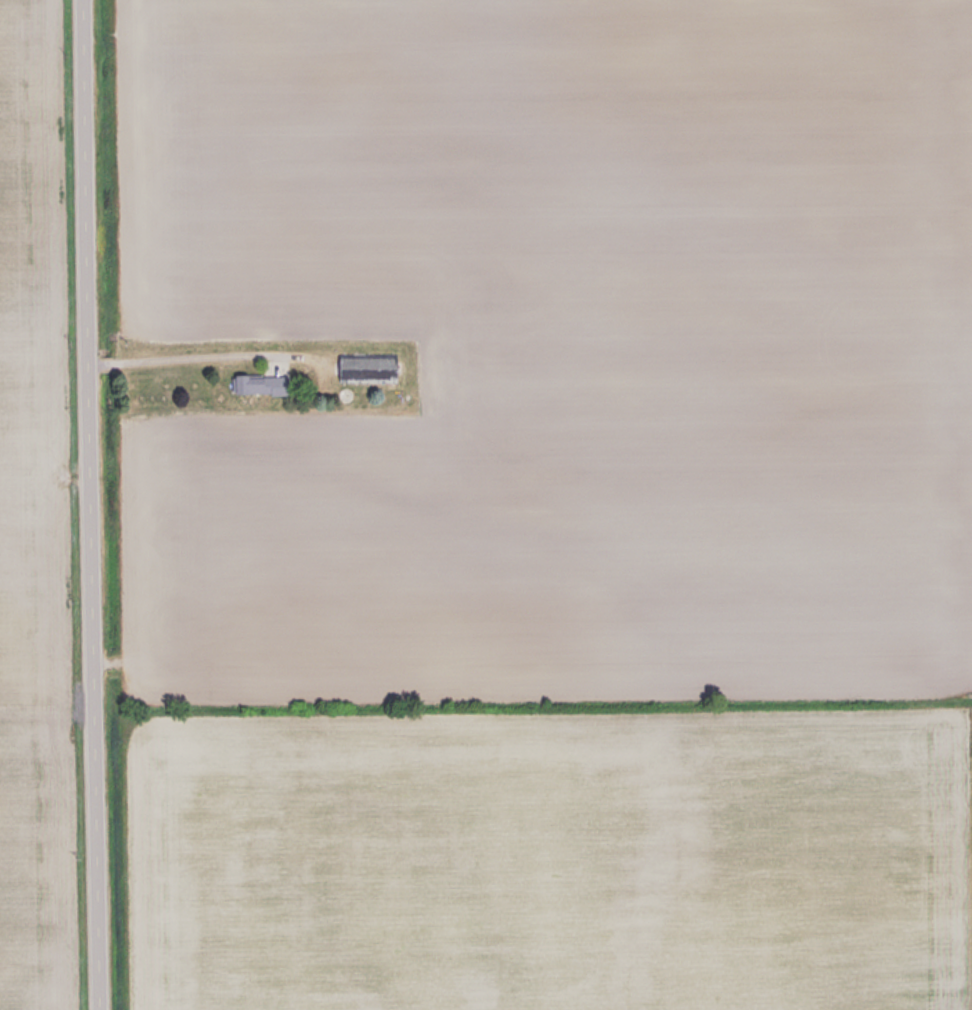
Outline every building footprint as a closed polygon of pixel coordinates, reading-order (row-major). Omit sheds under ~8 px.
[(399,356),(341,356),(341,381),(399,381),(399,356)] [(291,393),(291,374),(237,374),(237,393),(291,393)]
